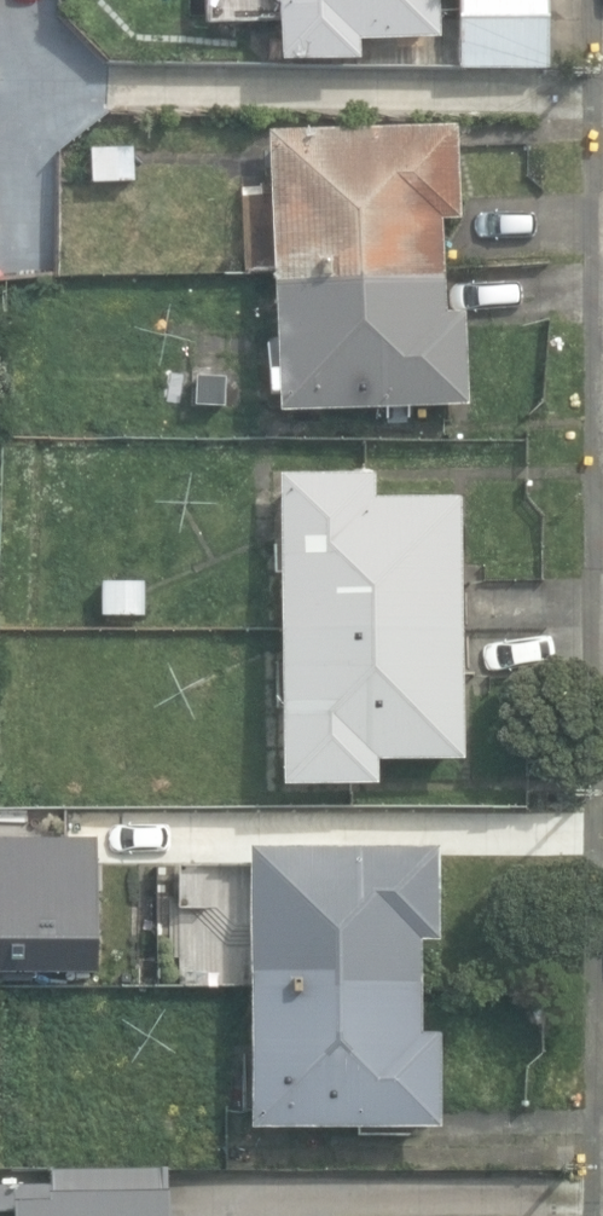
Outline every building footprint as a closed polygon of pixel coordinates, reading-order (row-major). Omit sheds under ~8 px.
[(281,63),(361,61),(360,43),(435,41),(434,0),(279,0),(281,63)] [(459,70),(549,70),(549,0),(458,0),(459,70)] [(460,128),(266,136),(280,418),(465,409),(461,315),(444,316),(440,225),(465,224),(460,128)] [(92,185),(136,183),(134,148),(90,149),(92,185)] [(194,409),(244,410),(245,363),(195,362),(194,409)] [(281,471),(285,784),(378,783),(377,760),(464,759),(461,495),(376,496),(376,470),(281,471)] [(104,581),(105,614),(145,613),(145,580),(104,581)] [(95,874),(96,839),(49,838),(48,873),(95,874)] [(251,845),(253,1126),(439,1125),(439,1033),(420,1033),(420,939),(439,939),(438,844),(251,845)]
